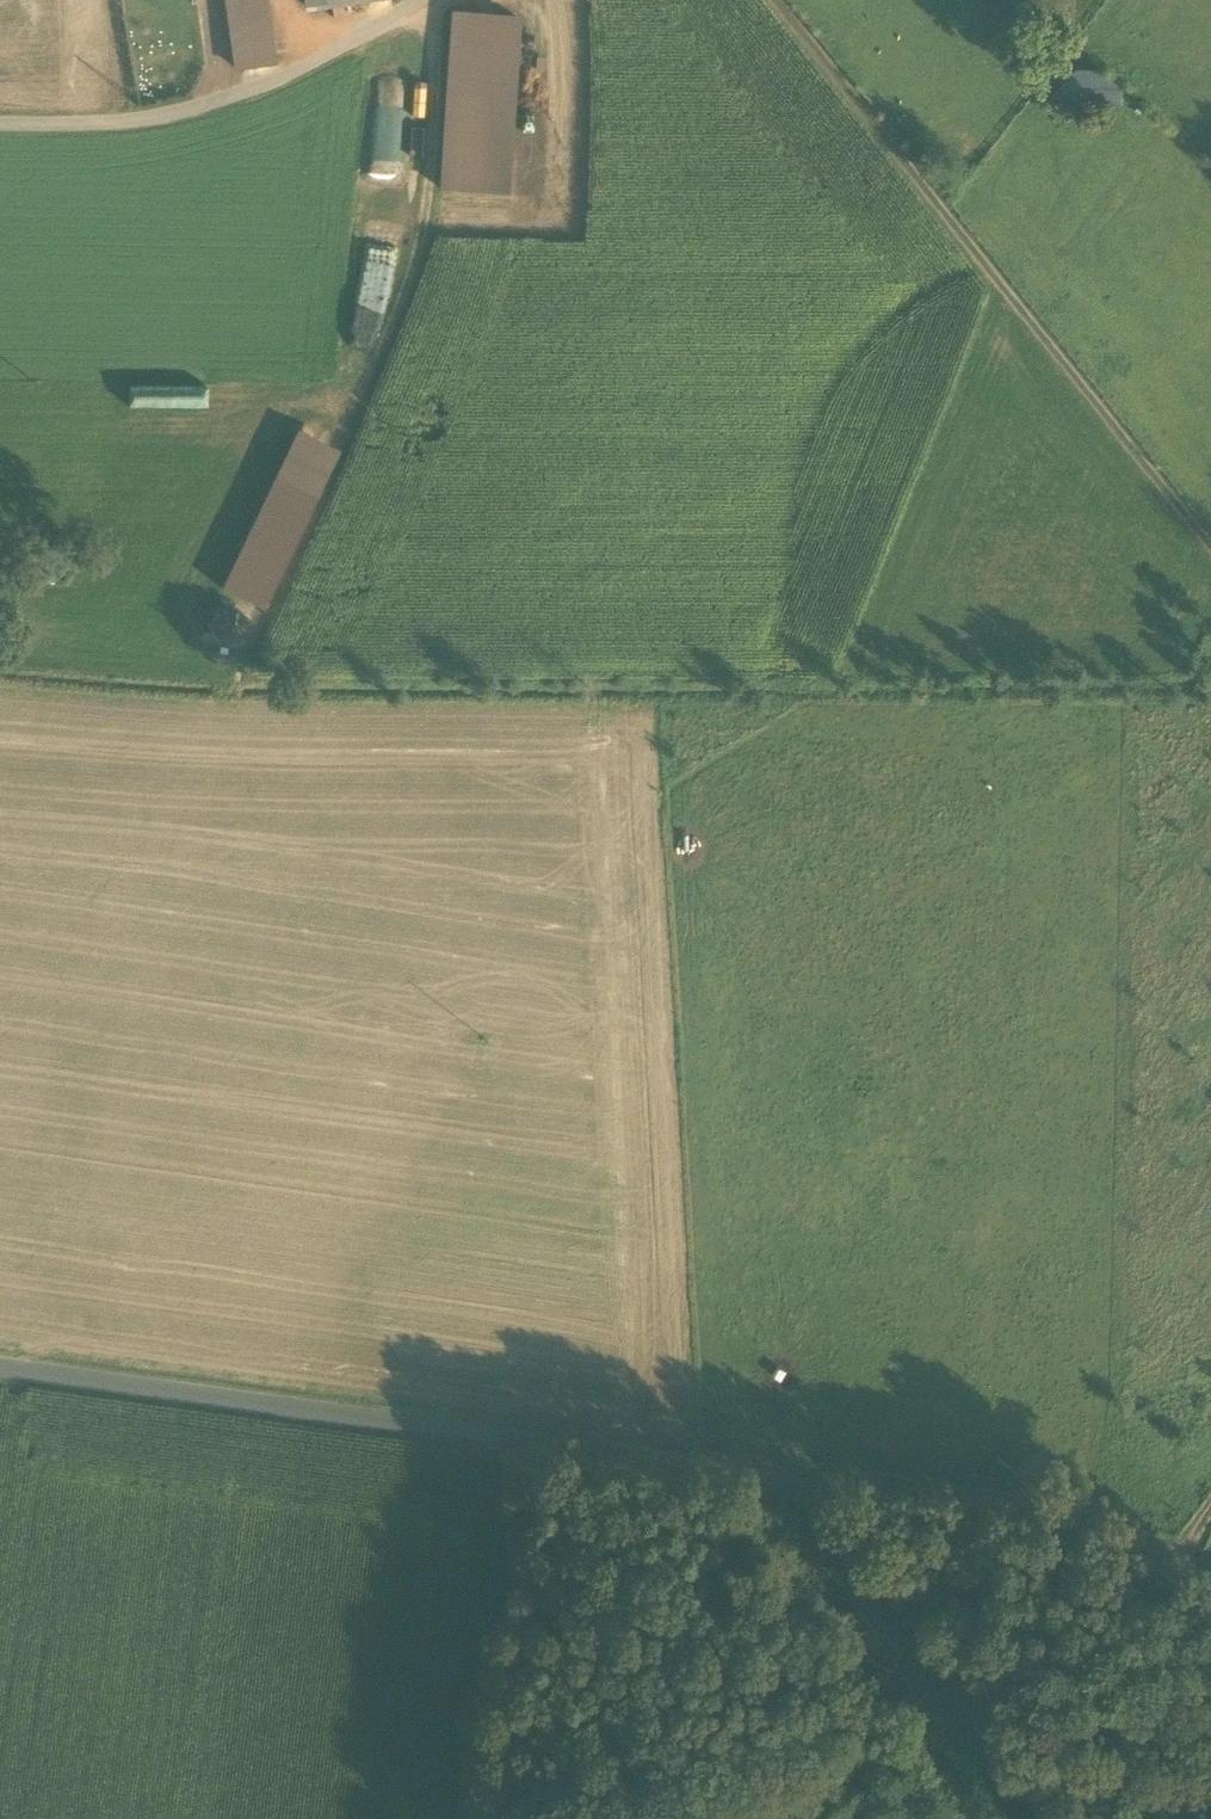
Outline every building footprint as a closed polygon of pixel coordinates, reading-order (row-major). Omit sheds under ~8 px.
[(238,70),(276,64),(266,0),(228,0),(228,1),(238,70)] [(330,7),(329,0),(306,0),(308,11),(330,7)] [(441,189),(509,194),(521,15),(452,11),(441,189)] [(1074,102),(1103,102),(1103,85),(1084,85),(1065,85),(1065,102),(1074,102)] [(322,497),(278,477),(223,587),(267,609),(322,497)]
